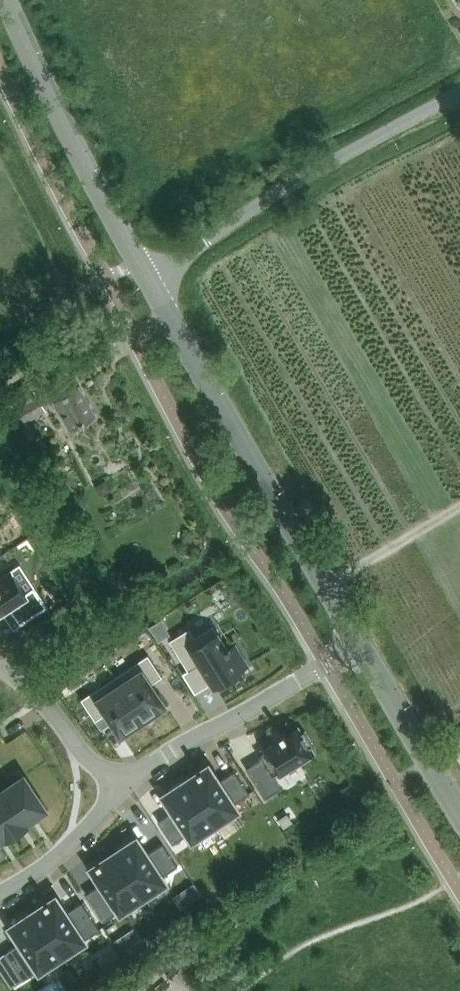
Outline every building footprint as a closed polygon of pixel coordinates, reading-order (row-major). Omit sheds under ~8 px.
[(45,410),(27,379),(6,392),(24,422),(45,410)] [(97,415),(80,385),(53,401),(70,430),(97,415)] [(9,606),(21,624),(47,607),(34,587),(26,592),(12,571),(0,578),(0,612),(9,606)] [(162,620),(150,627),(160,641),(171,634),(162,620)] [(201,663),(215,685),(223,681),(224,683),(243,671),(242,669),(248,664),(236,645),(231,648),(230,646),(228,647),(214,624),(195,636),(190,627),(170,640),(189,670),(201,663)] [(149,654),(115,676),(144,720),(153,714),(155,717),(167,709),(165,706),(167,705),(152,683),(163,675),(149,654)] [(115,676),(82,698),(96,720),(107,713),(122,735),(124,733),(126,736),(138,729),(136,726),(144,720),(115,676)] [(262,758),(247,768),(266,798),(281,788),(274,776),(313,752),(311,748),(315,745),(305,730),(301,732),(299,728),(288,735),(285,731),(282,734),(284,737),(264,749),(265,751),(259,755),(262,758)] [(200,773),(188,781),(215,823),(236,809),(233,804),(250,793),(235,770),(218,781),(209,767),(204,771),(203,769),(199,771),(200,773)] [(27,775),(6,789),(28,822),(49,809),(27,775)] [(176,809),(159,821),(173,843),(191,832),(194,837),(215,823),(188,781),(187,782),(181,781),(169,789),(168,794),(166,795),(176,809)] [(0,792),(0,823),(8,836),(9,838),(29,824),(28,822),(6,789),(0,792)] [(8,836),(0,823),(0,841),(8,836)] [(117,854),(116,854),(143,896),(165,882),(161,877),(179,866),(164,843),(146,854),(137,840),(136,841),(130,840),(118,848),(117,854)] [(104,882),(87,894),(102,916),(119,905),(122,910),(143,896),(116,854),(103,863),(102,861),(98,863),(100,865),(95,868),(104,882)] [(194,883),(186,888),(194,899),(202,894),(194,883)] [(48,905),(35,913),(62,955),(83,941),(80,936),(97,924),(82,902),(65,913),(56,899),(51,902),(50,900),(46,903),(48,905)] [(23,941),(6,952),(11,960),(21,975),(38,964),(41,969),(62,955),(35,913),(34,914),(29,912),(16,920),(15,926),(14,927),(23,941)] [(115,940),(122,952),(129,947),(122,936),(115,940)] [(0,967),(0,970),(12,987),(24,979),(21,975),(11,960),(0,967)]
